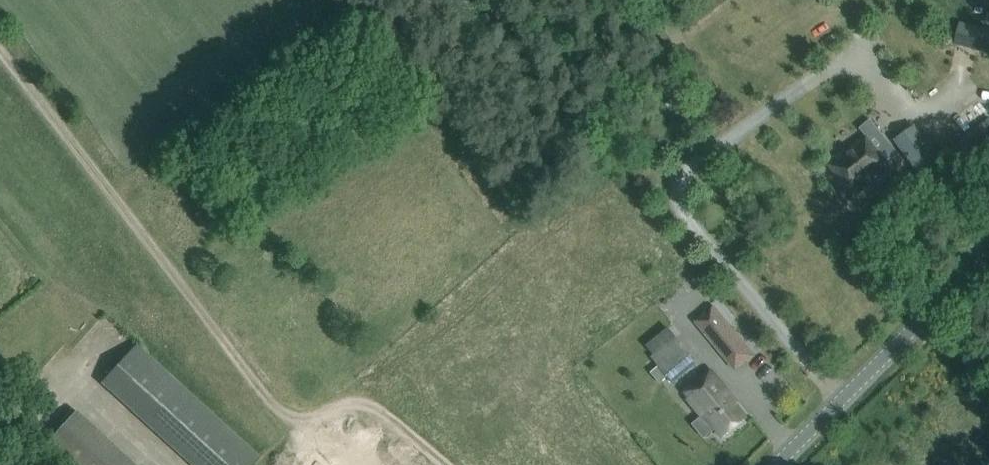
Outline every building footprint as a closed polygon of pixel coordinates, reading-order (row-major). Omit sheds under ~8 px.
[(979,49),(988,51),(988,32),(983,31),(961,25),(958,36),(980,42),(979,49)] [(983,123),(940,157),(955,176),(988,150),(988,118),(983,123)] [(914,128),(898,140),(921,173),(937,161),(914,128)] [(841,156),(840,153),(828,162),(853,195),(890,167),(867,137),(863,140),(863,139),(841,156)] [(714,306),(695,321),(735,369),(746,360),(747,362),(755,355),(714,306)] [(702,367),(677,336),(652,356),(661,367),(655,373),(668,390),(675,384),(677,387),(702,367)] [(101,383),(192,464),(251,464),(259,456),(142,349),(136,344),(115,368),(107,376),(101,383)] [(720,454),(743,433),(732,420),(733,418),(705,388),(680,411),(685,416),(682,418),(696,433),(699,431),(720,454)] [(75,410),(45,443),(69,464),(136,464),(75,410)]
